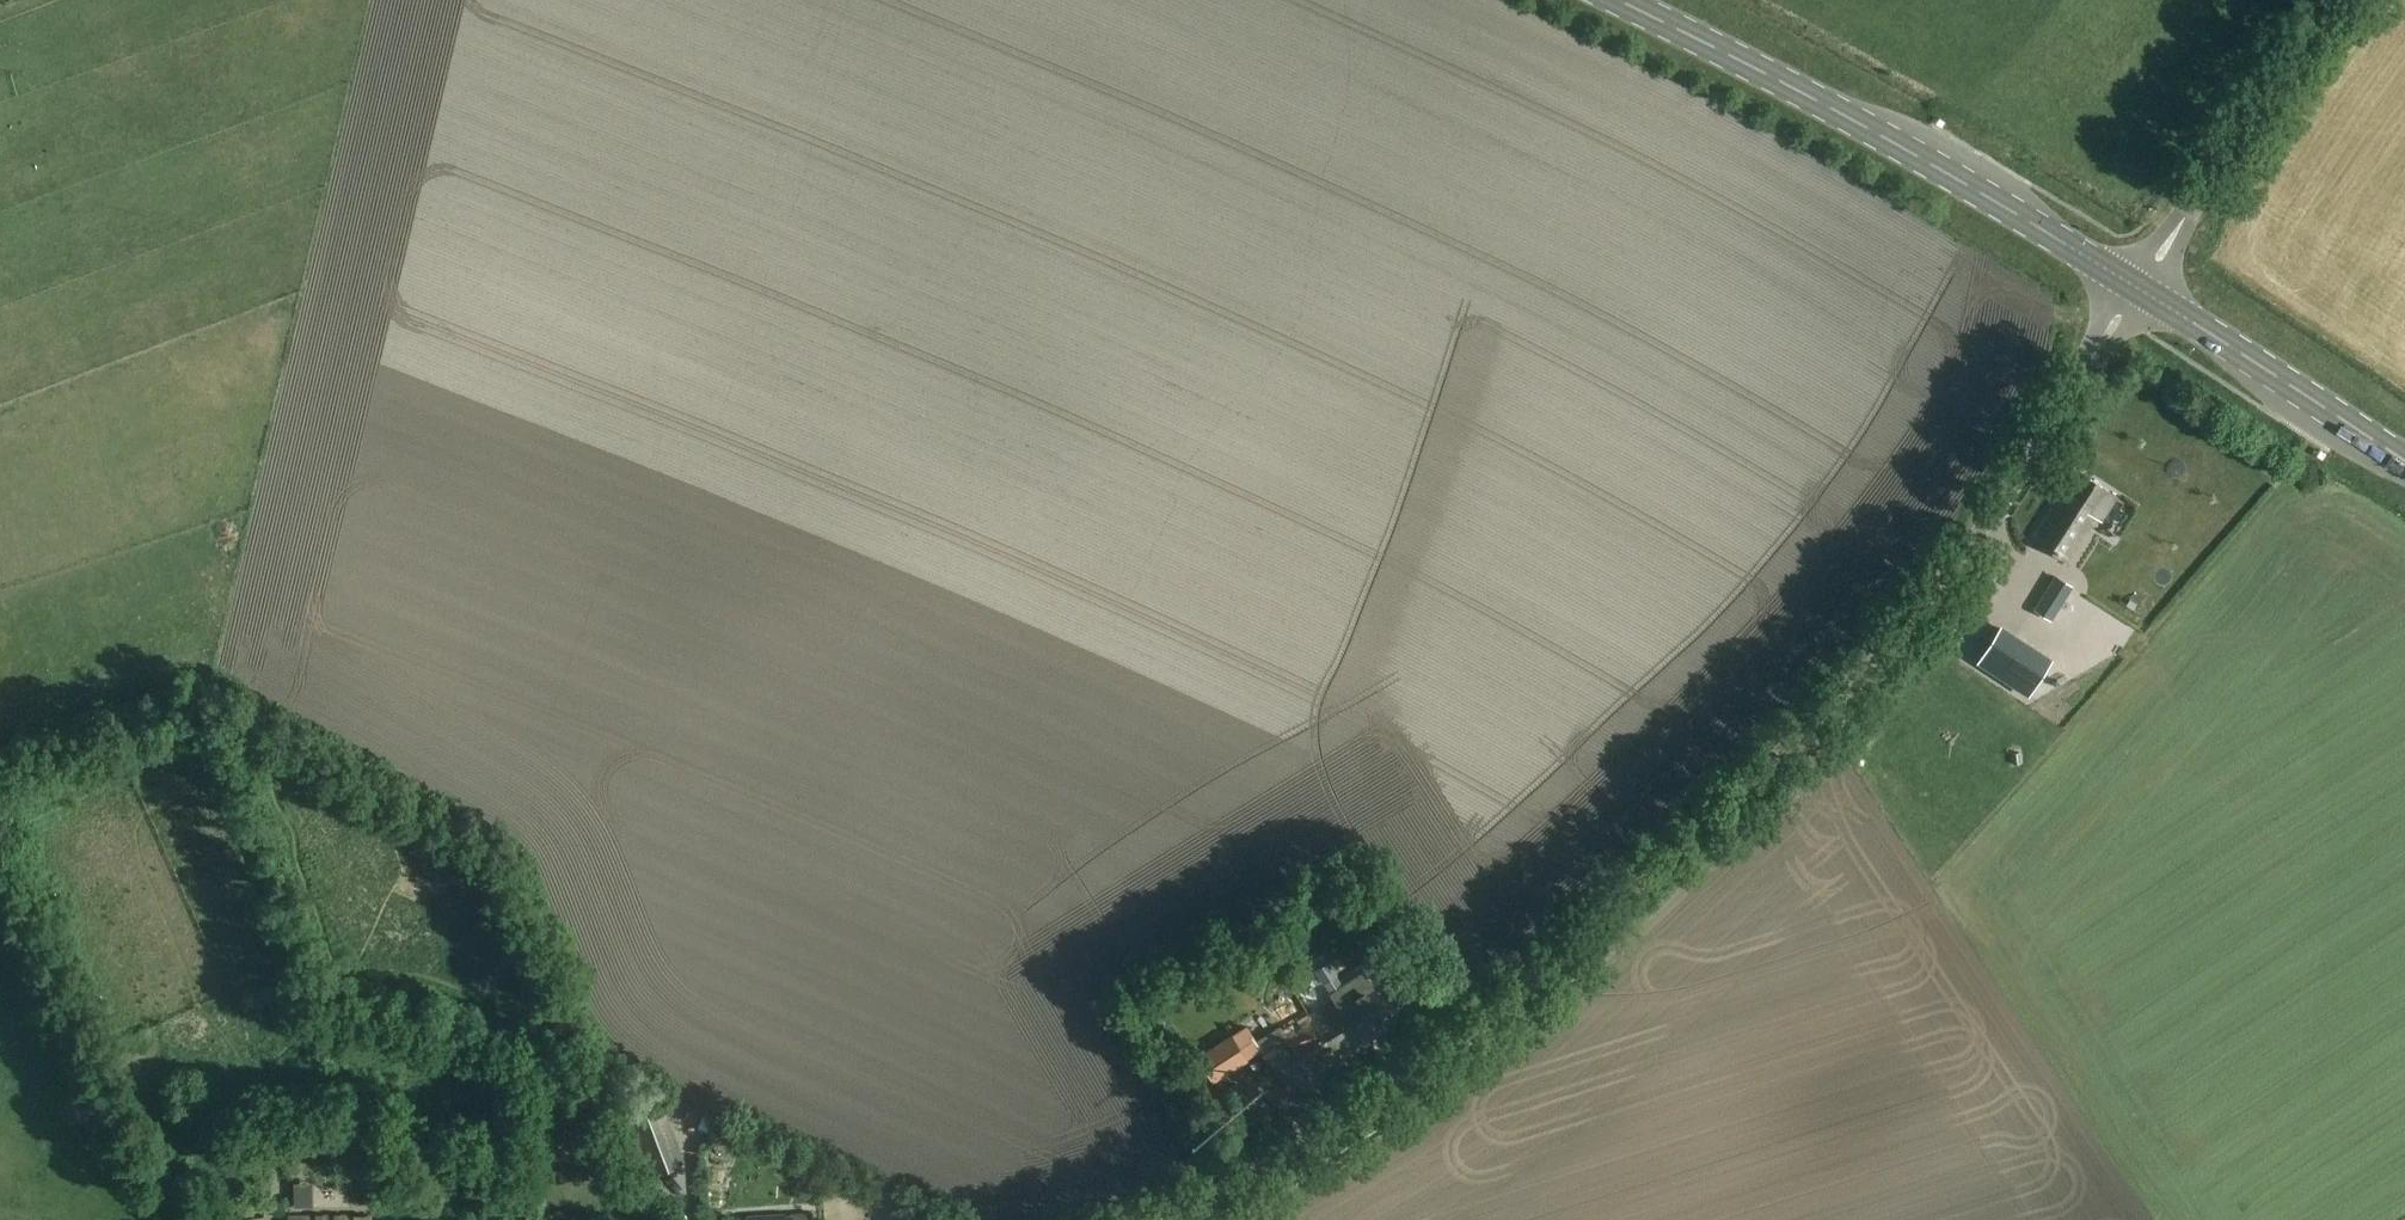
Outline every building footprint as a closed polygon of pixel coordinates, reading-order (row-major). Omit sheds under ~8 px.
[(2105,519),(2117,499),(2078,474),(2035,539),(2067,560),(2097,514),(2105,519)] [(2055,575),(2034,610),(2051,621),(2073,586),(2055,575)] [(2027,696),(2052,658),(2001,624),(1976,662),(2027,696)] [(1334,976),(1336,975),(1328,962),(1314,971),(1322,983),(1334,976)] [(1333,1054),(1338,1061),(1358,1048),(1388,1028),(1385,1023),(1393,1018),(1371,983),(1363,971),(1340,986),(1334,976),(1322,983),(1328,994),(1333,1002),(1310,1017),(1334,1054),(1333,1054)] [(1290,1092),(1338,1061),(1333,1054),(1334,1054),(1310,1017),(1284,1034),(1279,1026),(1257,1041),(1261,1049),(1290,1092)] [(1188,1051),(1211,1084),(1246,1060),(1244,1058),(1260,1047),(1246,1026),(1230,1037),(1223,1026),(1188,1051)] [(652,1173),(684,1162),(659,1093),(653,1096),(651,1091),(628,1099),(632,1111),(630,1112),(652,1173)] [(233,1094),(215,1096),(217,1108),(234,1106),(233,1094)] [(717,1119),(709,1138),(737,1151),(746,1132),(717,1119)] [(193,1174),(199,1164),(190,1158),(184,1168),(193,1174)] [(474,1184),(463,1185),(463,1198),(474,1198),(474,1184)]
